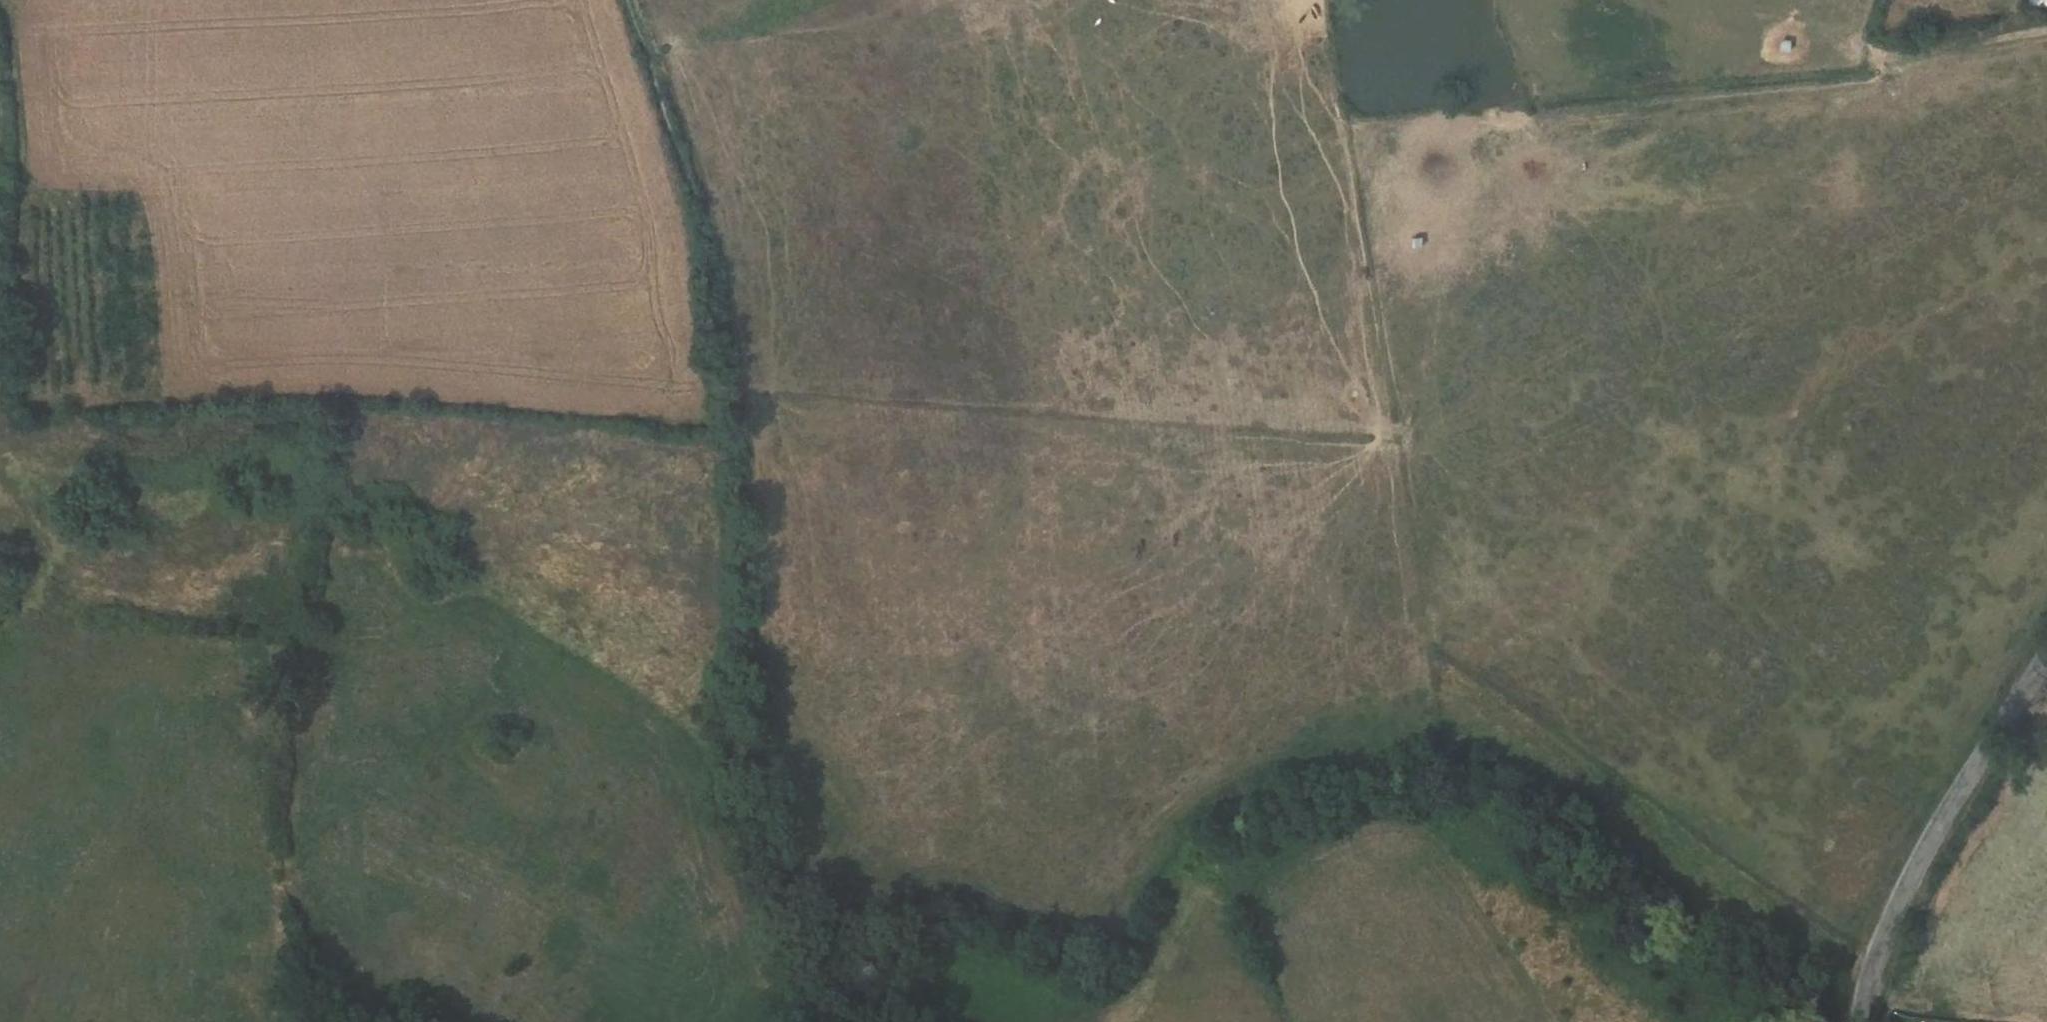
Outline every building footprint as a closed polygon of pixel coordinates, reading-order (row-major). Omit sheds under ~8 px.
[(500,739),(488,738),(486,754),(499,755),(500,739)]
